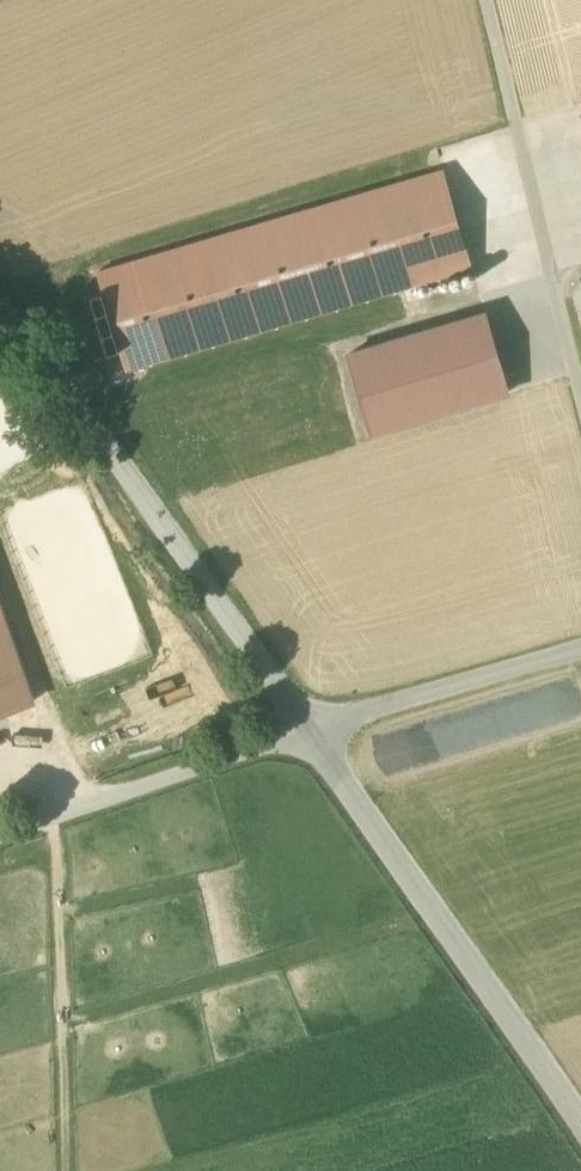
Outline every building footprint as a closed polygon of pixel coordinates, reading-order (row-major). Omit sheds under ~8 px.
[(97,272),(103,292),(91,295),(108,353),(120,350),(126,370),(473,268),(444,170),(97,272)] [(485,314),(348,355),(370,431),(508,390),(485,314)] [(29,704),(0,621),(0,714),(29,704)]
